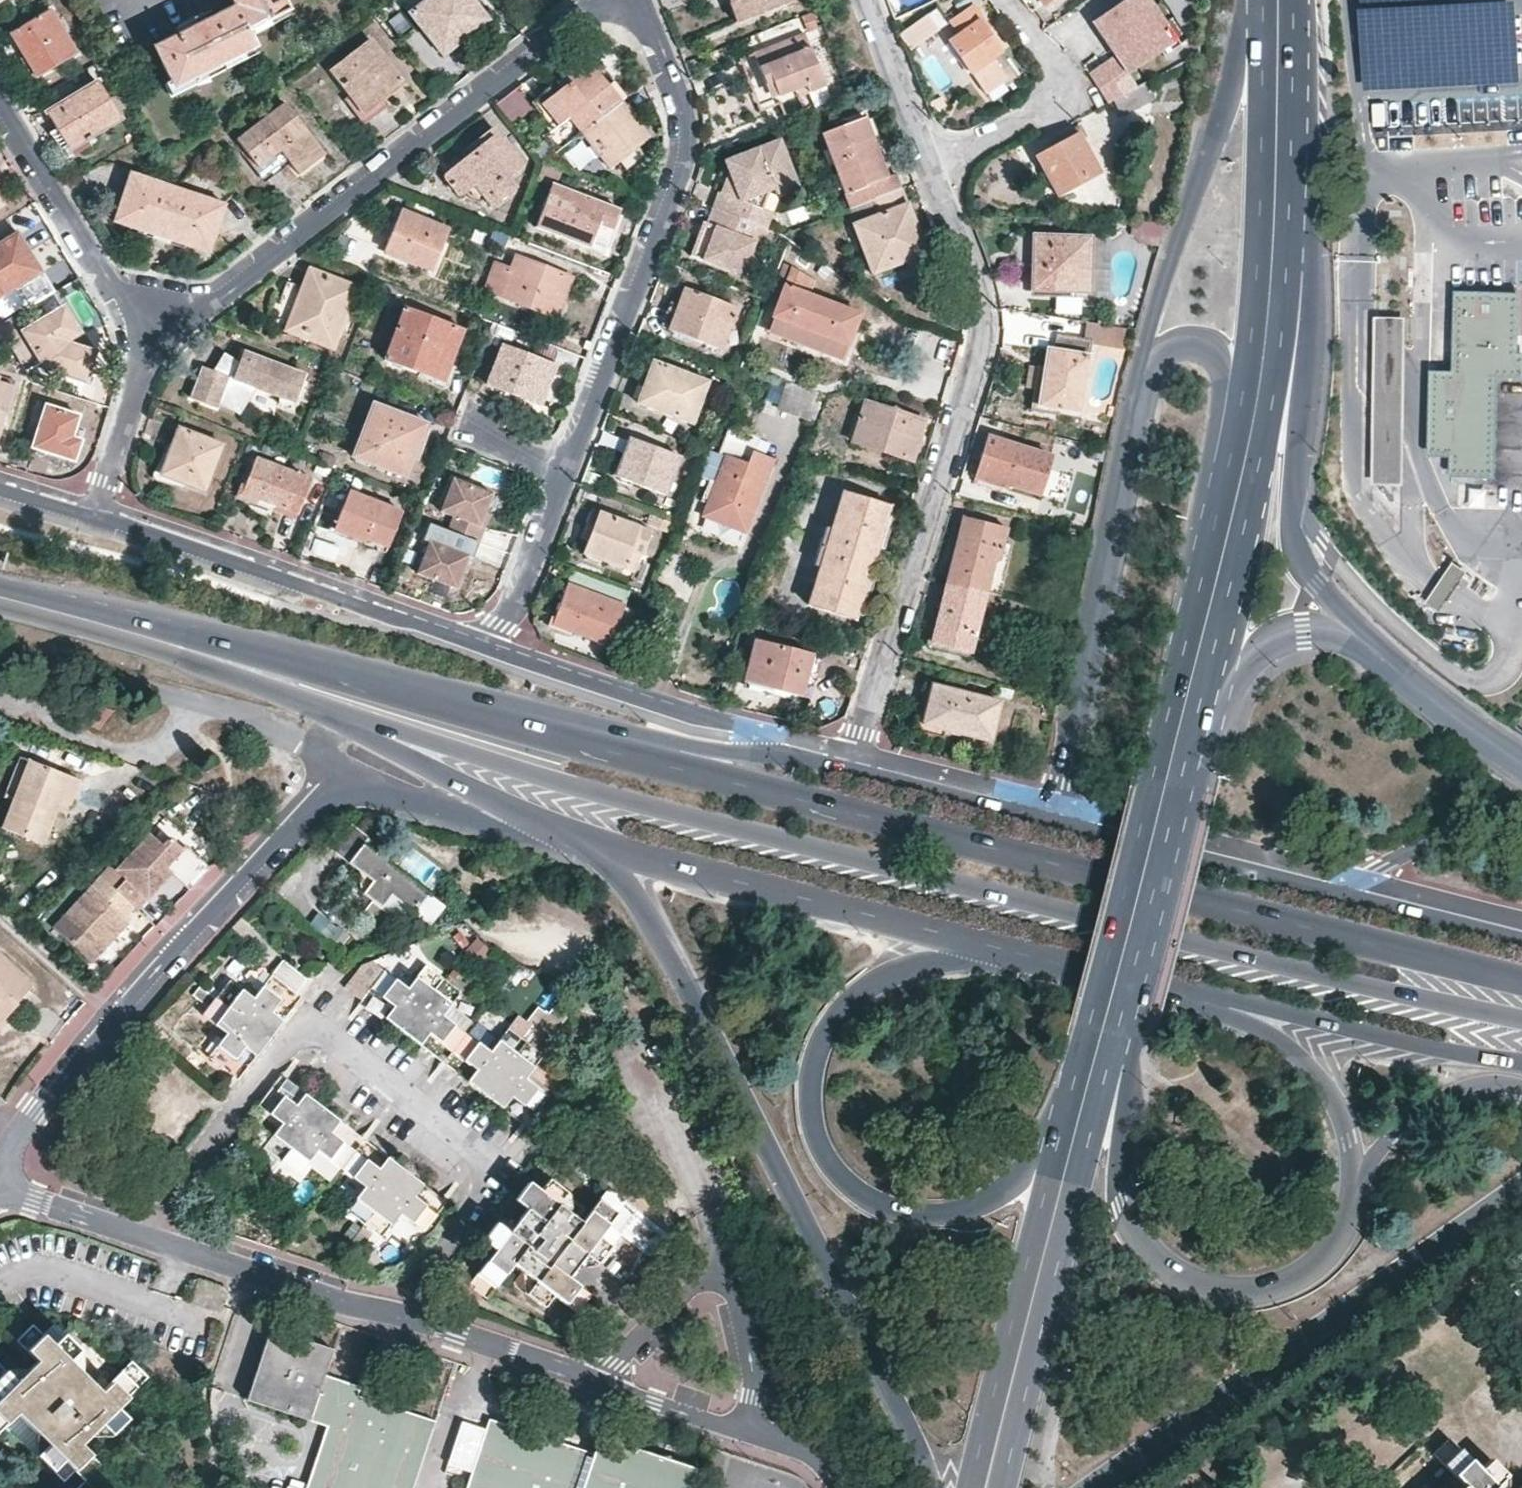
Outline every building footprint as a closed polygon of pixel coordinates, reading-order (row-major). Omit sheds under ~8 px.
[(282,0),(231,0),(235,6),(212,18),(209,12),(174,29),(177,35),(153,47),(174,89),(234,59),(254,49),(246,32),(287,11),(282,0)] [(487,20),(472,0),(426,0),(409,13),(420,27),(425,25),(443,48),(454,40),(467,30),(470,34),(487,20)] [(729,3),(736,21),(790,0),(735,0),(729,3)] [(1085,77),(1090,86),(1103,106),(1118,97),(1113,89),(1173,50),(1140,0),(1127,0),(1086,26),(1109,62),(1085,77)] [(971,72),(1000,51),(982,23),(984,21),(974,5),(951,21),(959,33),(949,40),(963,61),(971,72)] [(77,53),(52,10),(11,34),(26,59),(36,78),(77,53)] [(926,14),(900,34),(912,48),(937,28),(926,14)] [(806,85),(809,93),(824,87),(803,34),(753,54),(760,71),(765,85),(772,83),(778,96),(796,89),(806,85)] [(378,105),(405,85),(369,39),(330,68),(366,115),(378,105)] [(568,118),(580,134),(620,103),(603,82),(593,69),(589,72),(581,63),(562,77),(568,84),(541,105),(558,127),(568,118)] [(70,149),(119,118),(98,81),(47,112),(61,135),(70,149)] [(800,97),(809,93),(806,85),(796,89),(800,97)] [(1138,87),(1118,97),(1125,114),(1143,105),(1138,87)] [(282,150),(290,161),(298,171),(301,173),(324,154),(284,103),(238,139),(259,167),(282,150)] [(620,103),(580,134),(609,170),(648,138),(638,125),(620,103)] [(821,134),(851,208),(873,200),(901,189),(895,171),(886,175),(871,136),(864,117),(821,134)] [(516,188),(508,177),(523,166),(493,128),(480,139),(469,148),(472,153),(444,175),(451,185),(460,198),(475,186),(492,207),(516,188)] [(1100,174),(1077,134),(1067,139),(1035,156),(1057,196),(1100,174)] [(796,187),(778,141),(723,162),(728,174),(732,185),(727,187),(724,196),(720,195),(717,193),(711,210),(753,225),(760,209),(766,193),(773,190),(775,195),(796,187)] [(279,170),(290,161),(282,150),(259,167),(268,179),(279,170)] [(196,202),(156,188),(157,183),(130,172),(114,221),(155,235),(154,239),(162,242),(169,244),(171,240),(210,254),(226,206),(199,196),(196,202)] [(732,185),(728,174),(724,183),(720,195),(724,196),(727,187),(732,185)] [(614,221),(619,210),(553,185),(536,227),(588,247),(597,226),(610,231),(614,221)] [(901,189),(873,200),(878,214),(852,225),(872,275),(890,267),(892,267),(889,259),(924,245),(916,225),(910,226),(902,204),(907,203),(901,189)] [(911,214),(907,203),(902,204),(910,226),(916,225),(911,214)] [(770,213),(760,209),(753,225),(765,229),(770,213)] [(753,225),(711,210),(700,239),(697,238),(695,244),(690,257),(741,276),(752,246),(760,248),(767,230),(765,229),(753,225)] [(433,269),(448,230),(400,211),(388,242),(385,251),(433,269)] [(1161,224),(1137,218),(1132,238),(1156,244),(1161,224)] [(42,271),(30,252),(15,229),(0,239),(0,298),(42,271)] [(1088,292),(1089,236),(1016,235),(1016,251),(1015,264),(1031,265),(1031,290),(1088,292)] [(927,253),(924,245),(889,259),(892,267),(927,253)] [(760,248),(752,246),(741,276),(749,279),(760,248)] [(485,291),(548,316),(555,302),(561,305),(567,289),(572,279),(515,257),(510,271),(495,265),(485,291)] [(775,289),(781,292),(789,267),(784,265),(775,289)] [(789,267),(781,292),(767,331),(842,358),(846,347),(850,338),(850,337),(858,313),(808,295),(813,280),(789,267)] [(332,345),(354,287),(309,271),(303,288),(286,280),(275,310),(271,322),(332,345)] [(718,350),(734,307),(684,288),(674,315),(669,331),(718,350)] [(1519,293),(1456,292),(1454,372),(1432,372),(1428,452),(1451,452),(1450,473),(1494,474),(1498,374),(1517,374),(1519,293)] [(1081,313),(1081,294),(1055,294),(1055,312),(1081,313)] [(555,302),(548,316),(555,319),(561,305),(555,302)] [(80,332),(65,307),(23,332),(45,367),(86,381),(95,352),(72,343),(68,346),(66,344),(65,341),(80,332)] [(448,369),(463,330),(405,308),(385,360),(443,382),(448,369)] [(1407,353),(1407,318),(1375,318),(1375,324),(1375,351),(1374,374),(1374,396),(1374,414),(1374,443),(1373,465),(1373,487),(1405,488),(1405,485),(1405,473),(1406,456),(1406,410),(1406,393),(1407,374),(1407,353)] [(1115,344),(1119,328),(1088,321),(1084,337),(1115,344)] [(1077,412),(1091,340),(1057,334),(1054,349),(1049,348),(1045,367),(1043,375),(1038,404),(1077,412)] [(549,384),(556,366),(501,345),(487,384),(540,404),(549,384)] [(306,376),(243,352),(238,366),(235,371),(228,362),(216,372),(211,370),(201,367),(194,385),(189,399),(215,409),(219,397),(222,392),(232,404),(251,388),(256,389),(296,404),(306,376)] [(216,372),(228,362),(235,371),(238,366),(229,355),(211,370),(216,372)] [(707,382),(653,362),(643,389),(637,404),(691,425),(707,382)] [(14,380),(0,376),(0,433),(14,380)] [(819,392),(790,382),(781,409),(810,419),(819,392)] [(251,388),(232,404),(222,392),(219,397),(232,410),(256,389),(251,388)] [(851,441),(903,458),(911,435),(917,436),(920,429),(923,420),(864,402),(851,441)] [(76,422),(78,416),(46,405),(34,448),(42,450),(74,460),(80,442),(72,439),(76,422)] [(424,433),(427,425),(374,405),(355,458),(406,478),(424,433)] [(772,461),(755,454),(761,438),(732,427),(721,454),(727,457),(717,482),(710,480),(705,491),(713,495),(704,515),(744,530),(752,509),(750,507),(755,493),(761,478),(764,479),(772,461)] [(205,492),(223,445),(178,428),(168,455),(161,475),(205,492)] [(911,435),(903,458),(910,461),(917,436),(911,435)] [(1036,494),(1047,455),(985,436),(977,461),(973,477),(1006,488),(1007,485),(1036,494)] [(665,496),(679,457),(628,437),(622,454),(613,477),(665,496)] [(259,494),(257,499),(265,502),(298,514),(311,480),(299,475),(302,467),(293,463),(289,472),(255,459),(244,487),(259,494)] [(473,558),(484,528),(480,527),(484,516),(492,494),(453,479),(441,512),(455,517),(444,547),(429,541),(417,574),(456,589),(462,574),(468,556),(473,558)] [(242,493),(257,499),(259,494),(244,487),(242,493)] [(869,565),(888,505),(842,491),(827,538),(822,537),(816,555),(821,557),(805,605),(852,620),(869,565)] [(387,546),(401,511),(351,493),(336,529),(365,540),(366,538),(372,540),(387,546)] [(625,570),(633,551),(649,557),(658,533),(592,509),(584,528),(582,535),(589,537),(582,554),(625,570)] [(982,592),(996,595),(1001,576),(989,572),(992,561),(996,562),(1006,529),(967,519),(960,548),(953,547),(951,555),(943,582),(982,592)] [(1003,565),(996,562),(992,561),(989,572),(1001,576),(1003,565)] [(1469,574),(1453,565),(1438,587),(1425,606),(1441,616),(1453,597),(1469,574)] [(967,653),(982,592),(943,582),(935,616),(933,624),(944,627),(940,645),(967,653)] [(574,626),(572,632),(610,645),(624,606),(566,585),(558,608),(554,619),(574,626)] [(553,625),(572,632),(574,626),(554,619),(553,625)] [(929,642),(940,645),(944,627),(933,624),(929,642)] [(807,677),(814,678),(820,656),(754,640),(744,681),(761,685),(803,696),(807,677)] [(810,698),(814,678),(807,677),(803,696),(810,698)] [(988,741),(997,701),(934,685),(930,700),(923,725),(988,741)] [(3,798),(13,802),(29,761),(20,757),(3,798)] [(29,761),(13,802),(3,828),(43,845),(60,803),(69,807),(75,793),(80,781),(29,761)] [(389,865),(394,858),(346,822),(327,847),(339,857),(372,883),(363,894),(371,900),(360,916),(379,931),(391,916),(383,909),(392,897),(414,915),(429,897),(389,865)] [(210,868),(186,845),(182,849),(170,838),(163,846),(150,834),(117,870),(126,879),(116,891),(137,910),(164,880),(154,871),(161,864),(170,872),(190,890),(194,885),(204,875),(210,868)] [(164,880),(170,872),(161,864),(154,871),(164,880)] [(129,922),(91,887),(57,923),(95,958),(110,942),(109,936),(113,931),(117,935),(129,922)] [(444,908),(429,896),(429,897),(414,915),(429,927),(444,908)] [(405,927),(414,915),(392,897),(383,909),(391,916),(405,927)] [(11,996),(17,1001),(24,994),(32,985),(0,956),(0,1009),(11,996)] [(215,999),(269,1040),(300,999),(295,995),(307,979),(281,961),(252,998),(229,981),(215,999)] [(384,970),(369,990),(361,1001),(402,1033),(443,979),(426,965),(408,989),(384,970)] [(443,979),(402,1033),(443,1064),(465,1034),(464,1033),(443,1017),(451,1006),(461,993),(443,979)] [(238,1081),(269,1040),(215,999),(200,987),(192,997),(208,1009),(202,1016),(226,1034),(208,1058),(238,1081)] [(0,1009),(0,1020),(17,1001),(11,996),(0,1009)] [(472,1022),(451,1006),(443,1017),(464,1033),(472,1022)] [(484,1096),(526,1128),(549,1098),(525,1080),(544,1057),(541,1054),(568,1017),(554,1006),(547,1015),(534,1031),(526,1042),(484,1096)] [(534,1031),(547,1015),(538,1007),(525,1024),(534,1031)] [(443,1064),(484,1096),(526,1042),(509,1028),(490,1053),(465,1034),(443,1064)] [(258,1106),(261,1109),(282,1125),(263,1149),(281,1162),(323,1109),(280,1077),(258,1106)] [(364,1141),(323,1109),(281,1162),(299,1176),(311,1161),(318,1152),(333,1164),(341,1170),(364,1141)] [(364,1141),(341,1170),(363,1187),(346,1211),(362,1224),(404,1171),(364,1141)] [(281,1162),(263,1149),(258,1155),(263,1159),(275,1169),(281,1162)] [(333,1164),(318,1152),(311,1161),(326,1173),(333,1164)] [(275,1169),(263,1159),(250,1176),(260,1184),(262,1186),(275,1169)] [(423,1233),(446,1203),(404,1171),(362,1224),(382,1239),(400,1215),(423,1233)] [(599,1238),(618,1215),(600,1201),(581,1224),(556,1205),(566,1193),(548,1180),(539,1191),(528,1183),(515,1200),(526,1209),(508,1233),(496,1224),(482,1241),(494,1250),(467,1287),(485,1300),(512,1265),(536,1282),(525,1295),(544,1310),(555,1296),(577,1315),(591,1297),(568,1279),(578,1266),(586,1255),(597,1264),(610,1246),(599,1238)] [(628,1223),(618,1215),(599,1238),(610,1246),(628,1223)] [(85,1480),(100,1464),(80,1445),(102,1424),(112,1435),(129,1419),(118,1408),(148,1378),(132,1362),(101,1392),(69,1361),(80,1349),(54,1323),(43,1335),(32,1324),(17,1340),(37,1361),(16,1382),(0,1366),(0,1430),(17,1413),(50,1444),(39,1455),(54,1470),(65,1460),(85,1480)] [(435,1422),(357,1397),(361,1387),(324,1376),(333,1349),(271,1329),(247,1400),(326,1426),(306,1487),(412,1487),(435,1422)] [(695,1470),(647,1454),(598,1439),(593,1454),(519,1430),(489,1420),(485,1430),(461,1423),(447,1465),(472,1473),(467,1487),(689,1487),(695,1470)] [(1496,1485),(1506,1475),(1490,1459),(1479,1469),(1448,1437),(1432,1453),(1463,1485),(1459,1487),(1499,1487),(1496,1485)] [(85,1480),(76,1487),(93,1487),(85,1480)]
